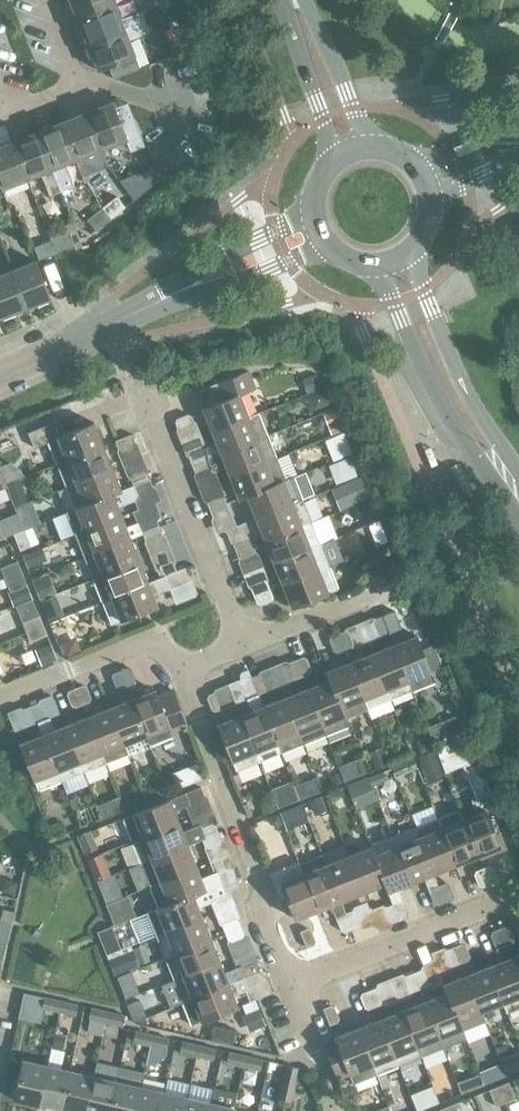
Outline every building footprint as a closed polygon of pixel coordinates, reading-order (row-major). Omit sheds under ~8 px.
[(78,20),(115,5),(113,0),(70,0),(78,20)] [(78,20),(88,44),(146,21),(142,11),(121,19),(115,5),(78,20)] [(146,21),(88,44),(98,70),(108,66),(113,79),(139,69),(134,56),(135,55),(129,40),(150,32),(146,21)] [(158,21),(148,25),(151,32),(161,28),(158,21)] [(112,102),(87,112),(101,149),(125,139),(130,152),(145,146),(127,103),(115,108),(112,102)] [(87,112),(62,122),(76,159),(101,149),(87,112)] [(62,122),(37,132),(60,188),(71,184),(72,181),(65,163),(76,159),(62,122)] [(12,141),(27,178),(38,174),(45,192),(48,193),(60,188),(37,132),(12,141)] [(27,178),(12,141),(0,146),(0,185),(1,188),(27,178)] [(134,200),(163,178),(155,167),(120,181),(134,200)] [(117,198),(103,210),(111,221),(126,209),(117,198)] [(0,212),(0,227),(12,222),(7,210),(0,212)] [(111,221),(103,210),(88,222),(97,233),(111,221)] [(69,236),(51,243),(56,257),(74,249),(69,236)] [(56,257),(51,243),(33,251),(39,264),(56,257)] [(36,260),(11,270),(25,308),(51,297),(36,260)] [(0,275),(0,316),(0,317),(25,308),(11,270),(0,275)] [(204,408),(213,431),(249,416),(240,395),(256,388),(249,371),(220,382),(227,399),(204,408)] [(311,392),(321,388),(316,375),(306,379),(311,392)] [(334,411),(324,415),(332,435),(344,430),(341,420),(338,421),(334,411)] [(213,431),(222,453),(258,439),(268,436),(259,412),(249,416),(213,431)] [(177,418),(176,422),(179,430),(195,423),(192,416),(189,414),(177,418)] [(49,442),(58,464),(104,445),(94,422),(66,434),(60,420),(29,432),(35,448),(49,442)] [(119,448),(123,450),(134,445),(135,441),(132,434),(116,440),(119,448)] [(344,434),(326,441),(334,461),(352,454),(344,434)] [(227,466),(231,476),(277,457),(268,436),(258,439),(222,453),(209,458),(193,465),(195,472),(199,474),(211,469),(215,471),(227,466)] [(58,464),(66,486),(112,468),(104,445),(58,464)] [(190,458),(193,465),(209,458),(207,451),(203,450),(191,454),(190,458)] [(240,499),(248,496),(248,495),(276,484),(275,483),(285,479),(277,457),(231,476),(240,499)] [(357,476),(350,458),(338,463),(345,481),(357,476)] [(112,468),(66,486),(75,508),(75,509),(113,493),(114,494),(122,491),(121,490),(112,468)] [(133,474),(131,478),(134,485),(150,479),(148,472),(144,470),(133,474)] [(248,495),(248,496),(257,517),(293,503),(303,500),(294,476),(285,479),(275,483),(276,484),(248,495)] [(16,507),(23,504),(29,502),(19,479),(6,485),(7,485),(16,507)] [(67,511),(76,534),(122,516),(119,508),(136,500),(138,495),(152,489),(153,486),(150,479),(121,490),(122,491),(114,494),(113,493),(75,509),(75,508),(67,511)] [(208,503),(211,510),(227,503),(224,496),(221,494),(209,499),(208,503)] [(257,517),(266,540),(312,521),(303,500),(293,503),(257,517)] [(370,500),(355,506),(359,516),(374,510),(370,500)] [(227,503),(211,510),(213,517),(217,518),(228,514),(230,510),(227,503)] [(16,507),(25,529),(32,526),(23,504),(16,507)] [(76,534),(85,557),(131,538),(122,516),(76,534)] [(141,526),(143,533),(160,527),(157,520),(153,518),(142,522),(141,526)] [(266,540),(274,562),(311,547),(310,547),(320,543),(312,521),(266,540)] [(369,525),(371,532),(382,528),(380,521),(369,525)] [(163,534),(160,527),(143,533),(146,540),(150,542),(161,537),(163,534)] [(13,534),(22,556),(29,553),(27,548),(30,547),(23,530),(13,534)] [(234,544),(237,551),(253,545),(250,538),(247,536),(235,540),(234,544)] [(85,557),(94,579),(140,560),(131,538),(85,557)] [(274,562),(283,584),(329,566),(320,543),(310,547),(311,547),(274,562)] [(253,545),(237,551),(239,558),(243,560),(255,555),(256,552),(253,545)] [(43,548),(23,556),(28,568),(48,561),(43,548)] [(94,579),(102,601),(149,583),(140,560),(94,579)] [(1,567),(5,577),(22,571),(18,561),(1,567)] [(158,571),(161,578),(178,571),(177,570),(175,564),(171,563),(160,567),(158,571)] [(329,566),(283,584),(293,607),(339,589),(329,566)] [(186,567),(177,570),(178,571),(161,578),(149,583),(102,601),(111,624),(158,606),(154,595),(188,581),(190,577),(186,567)] [(26,580),(22,571),(5,577),(9,587),(26,580)] [(33,580),(41,601),(56,595),(48,574),(33,580)] [(252,589),(255,596),(271,589),(268,582),(264,581),(253,585),(252,589)] [(18,604),(33,598),(28,585),(13,591),(18,604)] [(271,589),(255,596),(257,603),(261,605),(272,600),(274,596),(271,589)] [(23,622),(27,632),(44,625),(40,615),(23,622)] [(389,632),(383,616),(376,618),(374,622),(378,633),(382,635),(389,632)] [(47,635),(44,625),(27,632),(31,641),(47,635)] [(345,631),(338,633),(345,650),(352,647),(353,643),(349,632),(345,631)] [(345,650),(338,633),(331,636),(329,640),(334,651),(338,653),(345,650)] [(417,635),(394,644),(412,691),(436,682),(417,635)] [(81,650),(78,643),(71,640),(63,643),(64,645),(59,646),(63,655),(67,653),(68,655),(81,650)] [(394,644),(372,653),(390,700),(412,691),(394,644)] [(43,665),(56,659),(51,645),(37,651),(43,665)] [(372,653),(349,662),(364,699),(365,698),(368,708),(390,700),(372,653)] [(304,657),(296,660),(303,676),(310,673),(312,670),(307,658),(304,657)] [(303,676),(296,660),(290,662),(288,666),(292,677),(296,679),(303,676)] [(326,671),(330,680),(330,679),(345,718),(346,717),(368,708),(365,698),(364,699),(349,662),(326,671)] [(128,667),(121,670),(128,687),(135,684),(136,680),(132,669),(128,667)] [(252,711),(241,715),(259,762),(281,753),(263,706),(259,694),(252,677),(249,669),(242,672),(240,675),(248,695),(247,698),(252,711)] [(128,687),(121,670),(114,673),(112,677),(117,688),(121,689),(128,687)] [(259,674),(252,677),(259,694),(266,691),(267,687),(263,676),(259,674)] [(330,679),(330,680),(308,688),(326,735),(349,726),(346,717),(345,718),(330,679)] [(83,685),(76,688),(83,704),(90,702),(92,698),(87,686),(83,685)] [(83,704),(76,688),(69,691),(68,694),(72,706),(76,707),(83,704)] [(308,688),(286,697),(304,744),(326,735),(308,688)] [(132,699),(151,745),(174,736),(172,731),(188,724),(174,689),(158,696),(155,690),(132,699)] [(209,694),(208,698),(212,709),(216,711),(223,708),(217,691),(209,694)] [(263,706),(281,753),(304,744),(286,697),(263,706)] [(125,744),(146,735),(150,745),(151,745),(132,699),(110,708),(125,744)] [(39,703),(31,705),(38,722),(48,718),(47,715),(43,704),(39,703)] [(31,725),(38,722),(31,705),(25,708),(23,712),(28,723),(31,725)] [(102,753),(106,763),(129,754),(125,744),(110,708),(88,717),(102,753)] [(259,762),(241,715),(218,724),(236,771),(259,762)] [(48,718),(38,722),(43,734),(62,780),(84,771),(65,725),(55,730),(50,717),(48,718)] [(65,725),(84,771),(106,763),(102,753),(88,717),(65,725)] [(62,780),(43,734),(20,744),(39,789),(62,780)] [(419,746),(422,753),(433,749),(429,737),(422,739),(419,746)] [(370,753),(376,769),(388,764),(382,748),(370,753)] [(436,751),(419,757),(429,784),(446,778),(436,751)] [(417,768),(414,759),(392,768),(396,777),(417,768)] [(391,769),(369,778),(377,798),(399,789),(391,769)] [(329,775),(332,783),(340,780),(338,772),(329,775)] [(143,787),(149,800),(167,793),(162,780),(143,787)] [(272,790),(279,807),(299,799),(292,782),(272,790)] [(122,818),(132,841),(143,837),(179,822),(175,811),(192,804),(192,802),(202,798),(204,794),(201,787),(170,799),(122,818)] [(121,798),(125,808),(137,803),(133,794),(121,798)] [(477,814),(463,819),(478,856),(490,851),(491,855),(507,849),(501,833),(496,835),(487,811),(491,810),(485,795),(471,800),(477,814)] [(321,797),(310,801),(313,810),(324,805),(321,797)] [(260,803),(264,814),(276,809),(272,799),(260,803)] [(103,819),(112,815),(107,803),(98,806),(98,808),(103,819)] [(283,824),(279,814),(268,818),(270,824),(277,827),(283,824)] [(415,828),(419,837),(433,873),(456,864),(441,828),(437,819),(415,828)] [(463,819),(441,828),(456,864),(478,856),(463,819)] [(48,827),(52,836),(66,831),(63,821),(48,827)] [(179,822),(143,837),(132,841),(141,864),(188,845),(203,839),(219,832),(216,825),(212,824),(202,828),(201,825),(183,832),(179,822)] [(337,837),(340,835),(336,824),(332,826),(337,837)] [(79,836),(87,854),(98,849),(91,831),(79,836)] [(219,832),(203,839),(205,846),(209,847),(220,843),(222,839),(219,832)] [(438,886),(433,873),(419,837),(397,846),(411,882),(424,877),(430,892),(431,889),(438,886)] [(393,838),(372,846),(375,855),(374,855),(385,883),(393,904),(394,903),(401,901),(405,902),(399,889),(409,885),(408,883),(411,882),(397,846),(393,838)] [(141,864),(149,886),(197,867),(188,845),(141,864)] [(372,846),(349,856),(363,892),(385,883),(374,855),(375,855),(372,846)] [(301,865),(304,873),(318,910),(331,905),(342,931),(345,933),(352,930),(326,864),(323,856),(301,865)] [(349,856),(326,864),(352,930),(359,927),(361,923),(357,912),(353,910),(349,912),(344,899),(363,892),(349,856)] [(490,865),(483,868),(490,885),(497,882),(498,878),(494,867),(490,865)] [(193,894),(194,895),(221,884),(237,877),(234,870),(230,868),(219,873),(219,871),(201,878),(197,867),(149,886),(158,907),(169,903),(169,904),(193,894)] [(490,885),(483,868),(476,871),(474,874),(479,886),(483,887),(490,885)] [(295,919),(318,910),(304,873),(281,882),(295,919)] [(237,877),(221,884),(223,890),(227,892),(238,888),(240,884),(237,877)] [(98,883),(106,905),(127,896),(123,885),(117,879),(108,879),(98,883)] [(4,884),(2,891),(14,894),(17,882),(11,881),(4,884)] [(445,883),(438,886),(445,902),(452,900),(454,896),(449,884),(445,883)] [(445,902),(438,886),(431,889),(430,892),(434,904),(438,905),(445,902)] [(147,912),(156,935),(166,932),(166,931),(202,916),(194,895),(193,894),(169,904),(169,903),(158,907),(147,912)] [(127,896),(106,905),(114,925),(136,916),(128,896),(127,896)] [(401,901),(394,903),(400,920),(407,917),(409,914),(405,902),(401,901)] [(400,920),(394,903),(393,904),(387,906),(385,910),(390,921),(393,923),(400,920)] [(1,918),(12,921),(14,913),(14,912),(3,910),(1,918)] [(156,935),(165,957),(211,939),(202,916),(166,931),(166,932),(156,935)] [(223,926),(226,933),(242,927),(240,920),(236,918),(225,922),(223,926)] [(112,926),(99,932),(108,955),(121,949),(112,926)] [(507,926),(500,928),(506,945),(513,942),(515,939),(511,927),(507,926)] [(242,927),(226,933),(228,940),(232,942),(243,937),(245,933),(242,927)] [(489,966),(503,1003),(507,1013),(518,1008),(518,977),(511,957),(506,945),(500,928),(493,931),(491,935),(501,961),(489,966)] [(165,957),(174,980),(220,961),(211,939),(165,957)] [(462,943),(455,946),(462,963),(469,960),(470,956),(466,945),(462,943)] [(462,963),(455,946),(448,949),(446,953),(451,964),(455,966),(462,963)] [(220,961),(174,980),(183,1002),(229,984),(220,961)] [(253,963),(242,967),(241,971),(243,978),(260,971),(257,965),(253,963)] [(489,966),(467,975),(481,1012),(482,1011),(503,1003),(489,966)] [(421,970),(414,972),(420,989),(427,986),(429,982),(424,971),(421,970)] [(229,984),(183,1002),(192,1025),(238,1007),(234,996),(248,990),(247,988),(261,982),(263,978),(260,971),(243,978),(229,984)] [(131,972),(117,978),(125,998),(139,993),(131,972)] [(420,989),(414,972),(407,975),(405,979),(409,990),(413,992),(420,989)] [(443,984),(447,993),(447,992),(463,1030),(486,1022),(482,1011),(481,1012),(467,975),(443,984)] [(376,987),(369,990),(376,1007),(383,1004),(384,1000),(380,989),(376,987)] [(376,1007),(369,990),(362,993),(360,997),(365,1008),(369,1010),(376,1007)] [(447,992),(447,993),(425,1001),(443,1048),(467,1038),(463,1030),(447,992)] [(42,1008),(59,1011),(61,1001),(45,997),(42,1008)] [(140,1000),(127,1005),(134,1021),(146,1016),(140,1000)] [(255,1000),(250,1002),(243,1005),(253,1030),(265,1024),(255,1000)] [(61,1001),(59,1011),(76,1015),(78,1005),(61,1001)] [(425,1001),(403,1010),(421,1057),(443,1048),(425,1001)] [(324,1008),(330,1025),(338,1022),(339,1018),(335,1007),(331,1005),(324,1008)] [(89,1018),(106,1022),(108,1012),(91,1008),(89,1018)] [(403,1010),(381,1019),(399,1065),(421,1057),(403,1010)] [(108,1012),(106,1022),(123,1026),(125,1015),(108,1012)] [(381,1019),(358,1028),(377,1074),(399,1065),(381,1019)] [(236,1029),(215,1025),(212,1040),(233,1044),(236,1029)] [(377,1074),(358,1028),(335,1037),(337,1041),(325,1046),(337,1078),(350,1073),(354,1084),(377,1074)] [(133,1041),(150,1045),(152,1035),(135,1031),(133,1041)] [(56,1034),(53,1048),(62,1050),(65,1036),(56,1034)] [(152,1035),(150,1045),(167,1049),(169,1039),(152,1035)] [(180,1052),(197,1056),(199,1045),(182,1041),(180,1052)] [(199,1045),(197,1056),(213,1060),(216,1049),(199,1045)] [(227,1062),(244,1066),(246,1056),(229,1052),(227,1062)] [(246,1056),(244,1066),(260,1070),(263,1060),(246,1056)] [(14,1099),(38,1105),(47,1065),(22,1060),(18,1081),(14,1080),(10,1096),(14,1097),(14,1099)] [(38,1105),(61,1110),(70,1071),(47,1065),(38,1105)] [(287,1065),(284,1082),(294,1085),(298,1068),(287,1065)] [(65,1110),(86,1110),(94,1076),(70,1071),(61,1110),(65,1110)] [(117,1081),(94,1076),(86,1110),(110,1110),(117,1081)] [(141,1087),(117,1081),(110,1110),(135,1110),(141,1087)] [(294,1085),(284,1082),(280,1099),(290,1101),(294,1085)] [(510,1085),(500,1089),(506,1105),(516,1101),(510,1085)] [(164,1092),(141,1087),(135,1110),(160,1110),(164,1092)] [(506,1105),(500,1089),(490,1092),(497,1109),(506,1105)] [(187,1097),(164,1092),(160,1110),(184,1110),(187,1097)] [(211,1102),(187,1097),(184,1110),(209,1110),(211,1102)] [(234,1108),(211,1102),(209,1110),(234,1110),(234,1108)]
